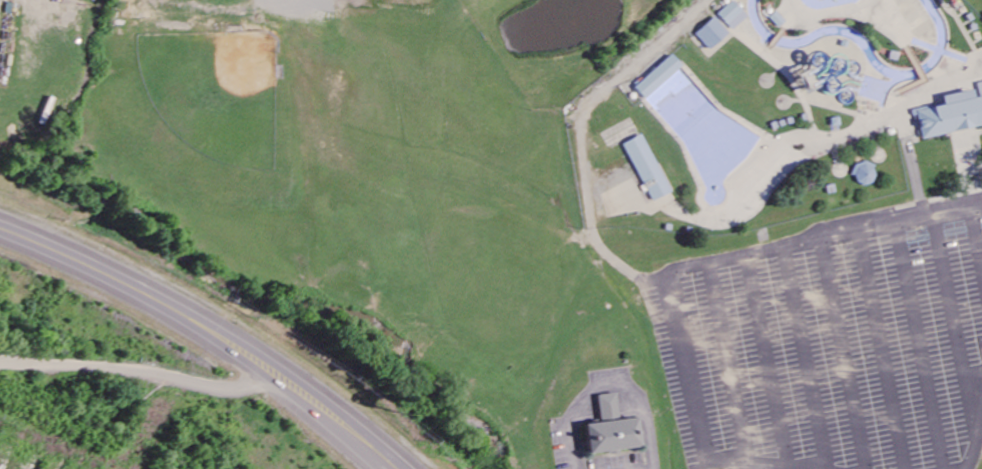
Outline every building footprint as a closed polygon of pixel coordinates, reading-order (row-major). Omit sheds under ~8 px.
[(716,10),(727,0),(733,0),(745,13),(730,26),(716,10)] [(943,2),(946,0),(956,0),(957,2),(948,9),(943,2)] [(773,8),(783,17),(775,24),(766,15),(773,8)] [(966,11),(969,16),(964,19),(961,14),(966,11)] [(712,14),(726,29),(708,46),(693,31),(712,14)] [(971,20),(974,25),(969,28),(966,23),(971,20)] [(976,29),(979,35),(975,37),(971,32),(976,29)] [(888,48),(895,50),(894,57),(886,56),(888,48)] [(669,52),(680,64),(643,97),(632,84),(669,52)] [(974,80),(981,78),(981,122),(920,136),(914,112),(909,113),(908,107),(929,102),(929,104),(940,102),(938,93),(968,87),(970,95),(977,94),(974,80)] [(828,115),(835,114),(836,121),(829,122),(828,115)] [(639,131),(669,188),(651,197),(620,141),(639,131)] [(862,158),(872,162),(870,165),(873,172),(869,180),(861,183),(854,179),(852,172),(848,172),(853,162),(862,158)] [(823,183),(831,182),(833,189),(825,191),(823,183)] [(589,456),(641,450),(638,420),(621,422),(618,395),(599,397),(602,424),(585,427),(589,456)]
